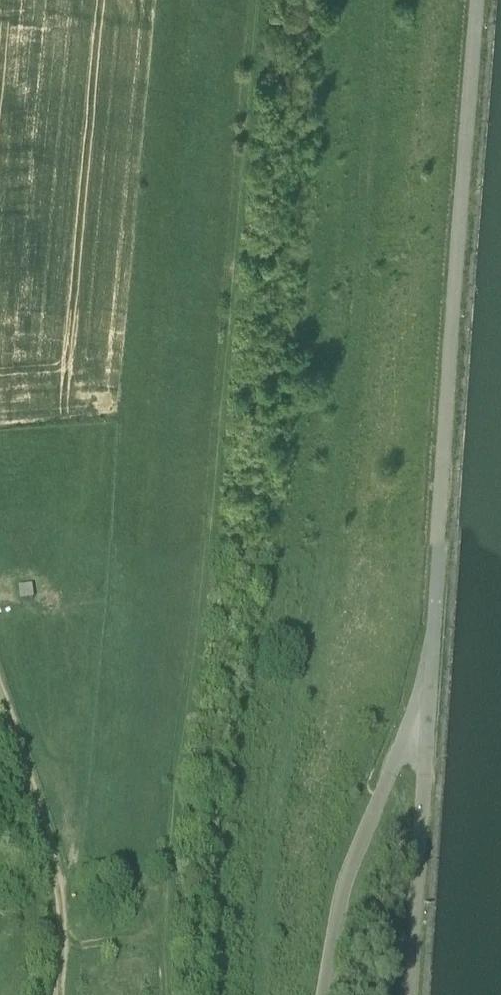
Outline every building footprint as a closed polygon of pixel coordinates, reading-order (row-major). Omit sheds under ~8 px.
[(29,596),(17,597),(18,611),(30,610),(29,596)]
